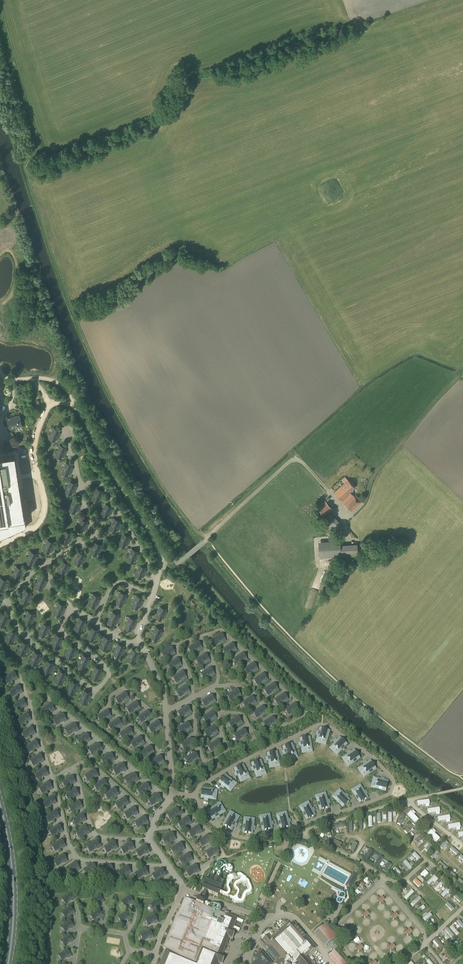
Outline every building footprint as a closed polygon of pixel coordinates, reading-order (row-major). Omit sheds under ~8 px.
[(9,429),(22,426),(19,415),(7,419),(9,429)] [(57,439),(60,434),(58,433),(59,431),(53,428),(49,438),(55,441),(56,439),(57,439)] [(64,457),(66,451),(65,450),(66,448),(60,445),(55,456),(61,458),(62,456),(64,457)] [(26,531),(15,454),(0,458),(0,542),(26,531)] [(70,474),(72,468),(71,468),(72,465),(66,463),(61,473),(67,476),(68,474),(70,474)] [(352,511),(360,503),(351,492),(353,490),(352,489),(355,487),(347,480),(334,492),(341,500),(352,511)] [(74,493),(76,487),(75,486),(76,484),(70,481),(65,492),(71,494),(72,492),(74,493)] [(101,500),(103,494),(101,494),(102,491),(96,489),(92,499),(98,502),(99,500),(101,500)] [(77,511),(80,505),(78,505),(79,502),(73,500),(69,510),(75,513),(76,511),(77,511)] [(326,517),(333,509),(324,500),(320,503),(321,503),(317,507),(326,517)] [(109,516),(112,510),(110,509),(111,507),(105,504),(101,515),(107,517),(108,515),(109,516)] [(334,528),(341,523),(334,513),(327,519),(334,528)] [(85,531),(87,525),(86,524),(87,522),(81,519),(76,530),(82,532),(83,530),(85,531)] [(118,530),(121,524),(119,524),(120,521),(114,519),(109,529),(116,532),(117,530),(118,530)] [(69,543),(72,537),(70,536),(71,534),(65,531),(60,542),(66,544),(67,542),(69,543)] [(127,545),(130,539),(128,539),(129,536),(123,534),(118,544),(125,547),(126,544),(127,545)] [(357,555),(355,542),(338,543),(339,539),(318,540),(319,557),(357,555)] [(51,552),(54,546),(52,545),(53,543),(47,540),(43,551),(49,553),(50,551),(51,552)] [(99,554),(101,548),(100,547),(101,545),(95,542),(90,553),(96,556),(97,553),(99,554)] [(136,561),(138,555),(137,554),(138,552),(132,549),(127,560),(133,562),(134,560),(136,561)] [(34,563),(37,557),(35,556),(36,554),(30,551),(26,562),(32,565),(33,562),(34,563)] [(82,563),(85,558),(83,557),(84,555),(78,552),(74,563),(80,565),(81,563),(82,563)] [(66,573),(69,567),(67,566),(68,564),(62,561),(58,572),(64,574),(65,572),(66,573)] [(143,577),(146,571),(144,570),(145,568),(139,565),(135,576),(141,578),(142,576),(143,577)] [(20,578),(23,572),(21,571),(22,569),(16,566),(11,577),(18,580),(19,577),(20,578)] [(44,588),(46,582),(45,581),(46,579),(40,576),(35,587),(41,589),(42,587),(44,588)] [(29,602),(31,596),(30,595),(31,593),(25,590),(20,601),(26,603),(27,601),(29,602)] [(124,604),(127,598),(125,597),(126,595),(120,592),(115,603),(121,605),(122,603),(124,604)] [(97,606),(99,600),(98,599),(99,597),(93,594),(88,605),(94,607),(95,605),(97,606)] [(140,607),(143,601),(141,600),(142,598),(136,595),(132,606),(138,609),(139,606),(140,607)] [(62,614),(65,608),(63,608),(64,605),(58,603),(54,613),(60,616),(61,614),(62,614)] [(164,618),(166,612),(165,612),(166,609),(160,607),(155,617),(161,620),(162,617),(164,618)] [(32,623),(35,617),(33,617),(34,614),(28,612),(23,622),(29,625),(30,623),(32,623)] [(116,624),(119,618),(117,617),(118,615),(112,612),(108,623),(114,625),(115,623),(116,624)] [(8,619),(7,618),(8,616),(2,613),(0,617),(0,625),(3,627),(4,624),(6,625),(8,619)] [(133,629),(136,623),(134,622),(135,620),(129,617),(125,628),(131,630),(132,628),(133,629)] [(83,630),(86,624),(84,623),(85,621),(79,618),(74,629),(80,631),(81,629),(83,630)] [(47,635),(49,629),(48,628),(49,626),(43,623),(38,634),(44,636),(45,634),(47,635)] [(159,638),(162,632),(160,632),(161,629),(155,627),(151,637),(157,640),(158,637),(159,638)] [(96,639),(98,633),(96,633),(97,630),(91,628),(87,638),(93,641),(94,638),(96,639)] [(14,641),(16,635),(15,635),(16,632),(10,630),(5,640),(11,643),(12,641),(14,641)] [(221,644),(226,640),(221,634),(211,640),(215,646),(220,643),(221,644)] [(60,646),(62,640),(61,640),(62,637),(56,635),(51,645),(57,648),(58,646),(60,646)] [(108,648),(111,642),(109,642),(110,639),(104,637),(100,647),(106,650),(107,648),(108,648)] [(26,653),(28,647),(27,647),(28,644),(22,642),(17,652),(23,655),(24,653),(26,653)] [(197,652),(202,649),(197,642),(188,648),(192,654),(196,651),(197,652)] [(231,654),(236,650),(232,643),(222,650),(226,655),(230,652),(231,654)] [(122,655),(124,649),(123,649),(124,646),(118,644),(113,654),(119,657),(120,655),(122,655)] [(73,657),(76,651),(74,650),(75,648),(69,645),(65,656),(71,658),(72,656),(73,657)] [(170,657),(175,654),(170,647),(161,654),(165,659),(169,656),(170,657)] [(136,661),(139,655),(137,654),(138,652),(132,649),(127,660),(133,662),(134,660),(136,661)] [(38,663),(41,657),(39,657),(40,654),(34,652),(29,662),(36,665),(37,663),(38,663)] [(242,663),(247,660),(242,653),(233,660),(237,665),(241,662),(242,663)] [(205,664),(210,661),(205,654),(195,660),(199,666),(204,663),(205,664)] [(87,666),(89,660),(88,660),(89,657),(82,655),(78,665),(84,668),(85,666),(87,666)] [(176,669),(181,665),(177,658),(167,665),(171,670),(175,667),(176,669)] [(51,672),(53,666),(52,665),(53,663),(47,661),(42,671),(48,674),(49,671),(51,672)] [(253,673),(258,670),(253,663),(244,670),(247,675),(252,672),(253,673)] [(99,678),(102,672),(100,672),(101,669),(95,667),(90,677),(97,680),(97,678),(99,678)] [(210,678),(215,674),(210,667),(200,674),(204,679),(209,676),(210,678)] [(63,682),(66,676),(64,675),(65,673),(59,670),(55,681),(61,684),(62,681),(63,682)] [(182,681),(187,678),(182,671),(172,678),(176,683),(181,680),(182,681)] [(15,681),(18,679),(14,672),(4,678),(8,684),(14,679),(15,681)] [(263,684),(268,680),(263,673),(253,680),(257,685),(262,682),(263,684)] [(75,692),(78,687),(76,686),(77,683),(71,681),(67,691),(73,694),(74,692),(75,692)] [(273,694),(278,690),(273,683),(264,690),(268,696),(272,692),(273,694)] [(185,696),(190,692),(185,685),(176,692),(179,697),(184,694),(185,696)] [(20,694),(23,692),(18,686),(8,692),(12,698),(19,693),(20,694)] [(236,699),(241,696),(236,689),(227,696),(231,701),(235,698),(236,699)] [(88,702),(90,696),(89,695),(90,693),(84,690),(79,701),(85,703),(86,701),(88,702)] [(124,703),(129,699),(124,692),(115,699),(119,704),(123,701),(124,703)] [(283,704),(288,700),(284,693),(274,700),(278,705),(282,702),(283,704)] [(211,705),(215,701),(211,695),(201,701),(205,707),(209,704),(211,705)] [(251,707),(256,703),(251,696),(242,703),(246,708),(250,705),(251,707)] [(24,708),(27,706),(22,699),(13,706),(16,711),(23,707),(24,708)] [(135,712),(140,709),(135,702),(126,708),(130,714),(134,711),(135,712)] [(294,714),(299,710),(294,703),(285,710),(289,715),(293,712),(294,714)] [(52,713),(55,711),(50,704),(41,710),(44,716),(51,711),(52,713)] [(186,716),(191,713),(187,706),(177,712),(181,718),(185,715),(186,716)] [(262,716),(267,713),(262,706),(253,713),(256,718),(261,715),(262,716)] [(106,720),(111,717),(106,710),(97,717),(101,722),(105,719),(106,720)] [(147,721),(152,718),(147,711),(137,717),(141,723),(146,720),(147,721)] [(211,721),(216,718),(212,711),(202,718),(206,723),(210,720),(211,721)] [(28,722),(31,720),(26,713),(17,720),(21,725),(27,721),(28,722)] [(64,723),(67,721),(62,714),(53,720),(56,726),(63,721),(64,723)] [(237,726),(242,723),(237,716),(228,723),(232,728),(236,725),(237,726)] [(272,727),(277,723),(272,717),(262,723),(266,729),(271,725),(272,727)] [(117,729),(122,726),(117,719),(108,725),(112,731),(116,728),(117,729)] [(157,731),(162,728),(157,721),(148,727),(151,733),(156,730),(157,731)] [(187,732),(192,729),(187,722),(177,729),(181,734),(186,731),(187,732)] [(76,733),(79,731),(74,724),(65,730),(68,736),(75,731),(76,733)] [(213,736),(218,733),(213,726),(204,732),(207,738),(212,735),(213,736)] [(32,736),(35,734),(31,727),(21,733),(25,739),(31,734),(32,736)] [(128,738),(133,734),(128,728),(119,734),(123,740),(127,736),(128,738)] [(316,731),(315,734),(317,735),(315,743),(321,745),(322,741),(327,742),(330,731),(319,728),(318,731),(316,731)] [(243,739),(248,735),(243,729),(234,735),(237,740),(242,737),(243,739)] [(88,743),(91,741),(86,734),(76,740),(80,746),(87,741),(88,743)] [(139,747),(144,743),(139,736),(130,743),(134,748),(138,745),(139,747)] [(310,737),(299,739),(300,742),(298,743),(298,746),(300,746),(302,754),(308,753),(307,749),(312,748),(310,737)] [(335,739),(333,741),(334,743),(329,748),(333,753),(336,750),(340,753),(348,745),(340,737),(337,740),(335,739)] [(190,748),(195,745),(190,738),(181,745),(185,750),(189,747),(190,748)] [(217,750),(222,747),(217,740),(208,746),(211,752),(216,749),(217,750)] [(37,749),(40,747),(35,741),(25,747),(29,753),(36,748),(37,749)] [(282,752),(283,755),(285,754),(288,762),(294,760),(292,756),(297,754),(292,743),(282,747),(283,751),(282,752)] [(100,752),(103,750),(98,744),(88,750),(92,756),(99,751),(100,752)] [(149,756),(154,753),(149,746),(140,752),(144,758),(148,755),(149,756)] [(354,750),(351,752),(350,750),(347,752),(348,754),(341,758),(345,764),(348,761),(351,765),(360,759),(354,750)] [(265,758),(266,761),(268,761),(269,769),(275,768),(275,764),(279,763),(277,751),(266,753),(267,757),(265,758)] [(194,763),(199,759),(194,752),(185,759),(189,764),(193,761),(194,763)] [(41,763),(44,761),(39,754),(30,761),(34,766),(40,762),(41,763)] [(112,762),(115,760),(110,754),(100,760),(104,766),(111,761),(112,762)] [(159,766),(164,762),(159,755),(150,762),(153,767),(158,764),(159,766)] [(261,760),(251,763),(252,767),(250,768),(251,771),(253,771),(256,778),(262,776),(261,772),(265,771),(261,760)] [(364,764),(357,769),(361,774),(364,772),(367,776),(376,769),(370,760),(367,762),(366,761),(363,763),(364,764)] [(124,772),(127,770),(122,764),(112,770),(116,776),(123,771),(124,772)] [(234,773),(235,777),(237,776),(241,783),(246,780),(245,777),(249,775),(244,764),(234,769),(235,773),(234,773)] [(45,777),(48,775),(44,768),(34,775),(38,780),(44,776),(45,777)] [(95,778),(98,776),(94,770),(84,776),(88,782),(95,777),(95,778)] [(136,782),(138,780),(134,774),(124,780),(128,785),(135,781),(136,782)] [(225,774),(218,783),(221,785),(220,787),(223,789),(224,788),(230,792),(234,787),(231,785),(234,781),(225,774)] [(73,785),(76,783),(71,776),(62,782),(65,788),(72,783),(73,785)] [(388,781),(384,780),(385,778),(381,777),(381,779),(373,777),(371,783),(375,784),(374,789),(386,792),(388,781)] [(106,787),(109,785),(105,778),(95,785),(99,790),(105,786),(106,787)] [(50,791),(53,789),(48,782),(38,788),(42,794),(49,789),(50,791)] [(148,792),(150,790),(146,783),(136,790),(140,795),(147,791),(148,792)] [(355,788),(357,791),(353,794),(359,804),(369,798),(366,795),(368,794),(366,790),(364,792),(360,785),(355,788)] [(117,796),(120,794),(115,787),(106,794),(110,799),(116,794),(117,796)] [(204,801),(208,801),(208,800),(216,801),(217,794),(213,794),(214,789),(202,787),(200,798),(204,799),(204,801)] [(76,797),(79,795),(74,788),(65,795),(69,800),(75,796),(76,797)] [(338,797),(334,800),(343,808),(350,800),(348,797),(349,796),(346,793),(345,795),(339,789),(335,794),(338,797)] [(319,794),(320,798),(316,800),(319,811),(330,808),(329,804),(331,803),(330,800),(328,800),(325,793),(319,794)] [(159,803),(162,801),(157,794),(148,800),(152,806),(158,801),(159,803)] [(53,805),(56,803),(52,796),(42,803),(46,808),(52,803),(53,805)] [(127,805),(130,803),(125,796),(116,803),(120,808),(126,804),(127,805)] [(80,810),(83,808),(78,801),(68,808),(72,813),(79,808),(80,810)] [(312,809),(309,801),(303,804),(305,808),(301,810),(306,821),(316,815),(314,812),(316,811),(314,808),(312,809)] [(217,820),(220,818),(219,816),(226,812),(223,806),(219,809),(217,805),(207,811),(213,820),(216,818),(217,820)] [(137,815),(139,813),(135,806),(125,813),(129,818),(136,814),(137,815)] [(178,817),(181,815),(176,808),(166,814),(170,820),(177,815),(178,817)] [(57,819),(60,817),(55,810),(45,817),(49,822),(56,818),(57,819)] [(291,822),(290,819),(288,819),(286,812),(280,813),(281,817),(277,818),(280,830),(291,827),(289,823),(291,822)] [(440,819),(443,821),(448,815),(446,812),(440,819)] [(234,827),(236,828),(237,824),(236,823),(240,816),(234,813),(232,817),(228,814),(222,825),(232,830),(234,827)] [(412,817),(414,822),(422,818),(420,813),(412,817)] [(83,823),(86,821),(81,814),(72,820),(76,826),(82,821),(83,823)] [(273,829),(272,825),(274,825),(273,821),(271,822),(270,814),(264,815),(264,819),(260,820),(262,831),(273,829)] [(145,825),(148,823),(144,816),(134,823),(138,828),(144,824),(145,825)] [(189,826),(192,824),(187,817),(177,823),(181,829),(188,824),(189,826)] [(253,834),(253,830),(255,830),(256,827),(254,826),(255,818),(248,818),(248,822),(243,821),(242,833),(253,834)] [(420,825),(423,828),(429,822),(426,819),(420,825)] [(60,834),(63,832),(58,825),(49,831),(53,837),(59,832),(60,834)] [(87,835),(90,833),(85,826),(75,833),(79,838),(86,834),(87,835)] [(199,834),(202,832),(197,826),(188,832),(192,838),(198,833),(199,834)] [(173,841),(176,839),(171,832),(162,839),(165,844),(172,840),(173,841)] [(445,834),(439,841),(441,843),(447,836),(445,834)] [(210,844),(212,842),(208,835),(198,841),(202,847),(209,842),(210,844)] [(63,849),(66,847),(61,840),(52,846),(55,852),(62,847),(63,849)] [(98,849),(101,847),(96,840),(86,847),(90,852),(97,848),(98,849)] [(115,850),(118,848),(113,841),(103,848),(107,853),(114,849),(115,850)] [(132,851),(135,849),(130,842),(120,848),(124,854),(131,849),(132,851)] [(182,851),(185,849),(180,843),(171,849),(174,855),(181,850),(182,851)] [(147,854),(150,852),(145,845),(135,852),(139,857),(146,853),(147,854)] [(216,855),(219,853),(215,846),(205,853),(209,858),(215,854),(216,855)] [(190,862),(193,860),(188,853),(179,860),(182,865),(189,861),(190,862)] [(65,863),(67,861),(63,854),(53,861),(57,866),(64,862),(65,863)] [(411,870),(414,868),(408,861),(405,863),(411,870)] [(77,871),(80,869),(75,862),(66,869),(69,874),(76,870),(77,871)] [(94,873),(97,870),(92,864),(83,870),(87,876),(93,871),(94,873)] [(111,874),(114,872),(109,865),(100,871),(104,877),(110,872),(111,874)] [(197,874),(200,872),(195,865),(185,871),(189,877),(196,872),(197,874)] [(128,875),(131,873),(127,866),(117,872),(121,878),(127,873),(128,875)] [(146,876),(149,874),(144,867),(134,874),(138,879),(145,875),(146,876)] [(349,888),(357,875),(356,875),(359,869),(357,867),(353,873),(345,886),(349,888)] [(163,877),(166,875),(161,868),(152,875),(155,880),(162,876),(163,877)] [(204,900),(204,901),(205,902),(205,901),(206,901),(207,897),(206,896),(209,888),(220,892),(229,870),(224,868),(221,876),(211,872),(205,886),(207,887),(204,895),(200,894),(199,898),(204,900)] [(436,876),(429,883),(432,885),(438,878),(436,876)] [(421,888),(423,886),(418,879),(415,881),(421,888)] [(446,898),(452,891),(449,889),(443,895),(446,898)] [(72,901),(75,899),(69,892),(61,900),(66,904),(71,900),(72,901)] [(101,904),(104,901),(98,895),(91,902),(95,907),(100,902),(101,904)] [(131,905),(134,903),(129,896),(121,902),(124,907),(130,904),(131,905)] [(451,900),(453,904),(456,902),(458,906),(462,903),(459,896),(451,900)] [(184,897),(178,913),(177,912),(163,948),(165,949),(159,963),(219,963),(221,963),(222,963),(225,955),(223,954),(229,938),(232,939),(236,930),(233,929),(238,917),(227,913),(228,910),(205,902),(204,901),(198,899),(197,902),(184,897)] [(160,909),(163,908),(159,900),(150,905),(153,911),(159,908),(160,909)] [(72,915),(74,912),(68,906),(61,914),(66,918),(71,914),(72,915)] [(100,918),(103,915),(97,909),(89,916),(94,921),(99,916),(100,918)] [(128,921),(131,919),(126,912),(118,918),(121,923),(127,919),(128,921)] [(155,924),(158,923),(154,915),(145,920),(148,926),(154,923),(155,924)] [(239,918),(235,929),(241,931),(245,921),(239,918)] [(71,929),(74,926),(68,920),(61,927),(65,932),(70,928),(71,929)] [(294,921),(291,924),(288,921),(277,931),(278,932),(276,934),(275,933),(271,936),(268,934),(262,939),(279,959),(274,963),(315,963),(312,960),(311,961),(307,956),(317,947),(294,921)] [(324,947),(337,936),(326,923),(313,934),(324,947)] [(150,940),(153,938),(149,930),(140,935),(143,941),(149,938),(150,940)] [(71,943),(74,940),(68,934),(60,942),(65,946),(70,942),(71,943)] [(69,958),(71,956),(67,950),(58,956),(62,961),(68,957),(69,958)] [(272,963),(261,951),(253,958),(256,961),(253,963),(272,963)] [(334,951),(328,956),(335,963),(347,963),(334,951)]
